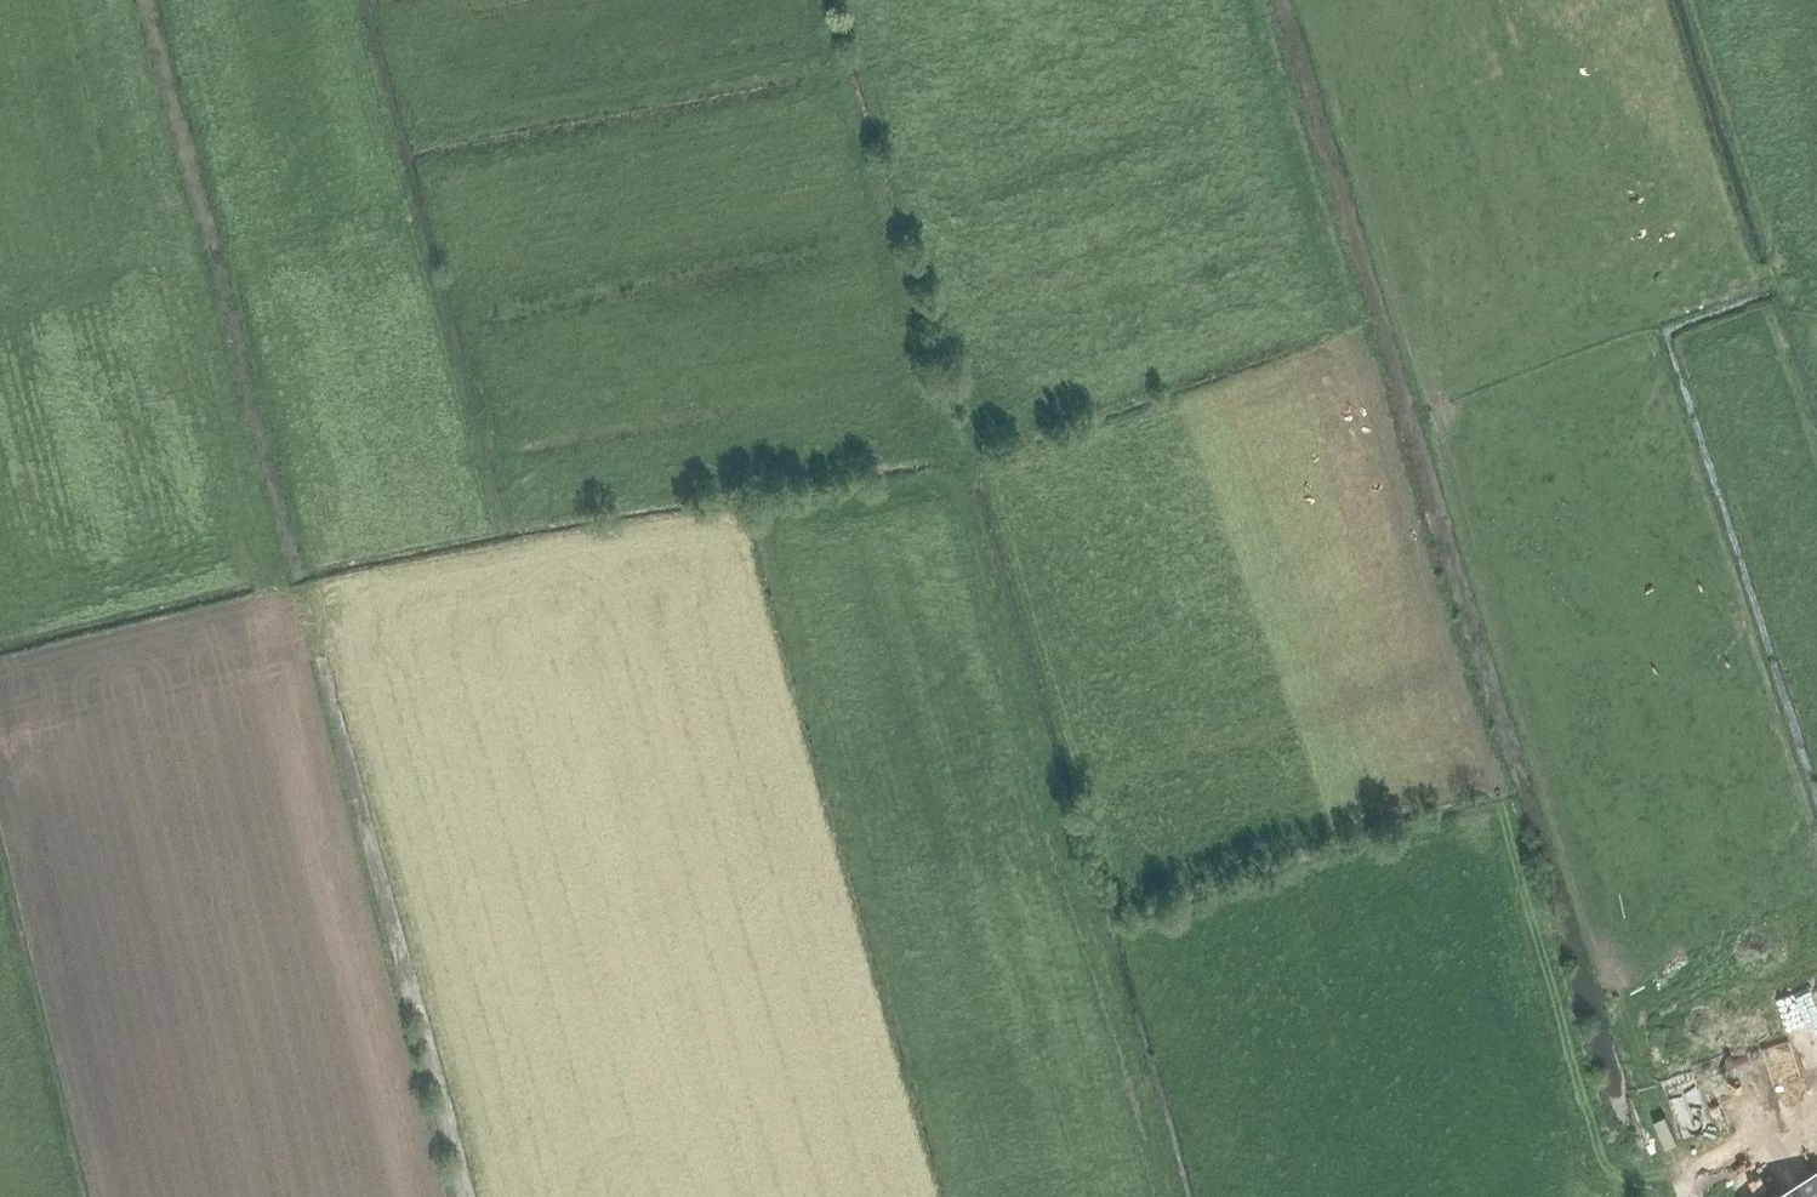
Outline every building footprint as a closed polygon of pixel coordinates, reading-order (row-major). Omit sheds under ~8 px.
[(1767,1046),(1782,1098),(1809,1090),(1809,1087),(1816,1085),(1816,1068),(1816,1063),(1804,1066),(1796,1037),(1767,1046)] [(1756,1136),(1784,1129),(1782,1120),(1754,1127),(1756,1136)] [(1755,1196),(1816,1196),(1816,1166),(1755,1196)]
